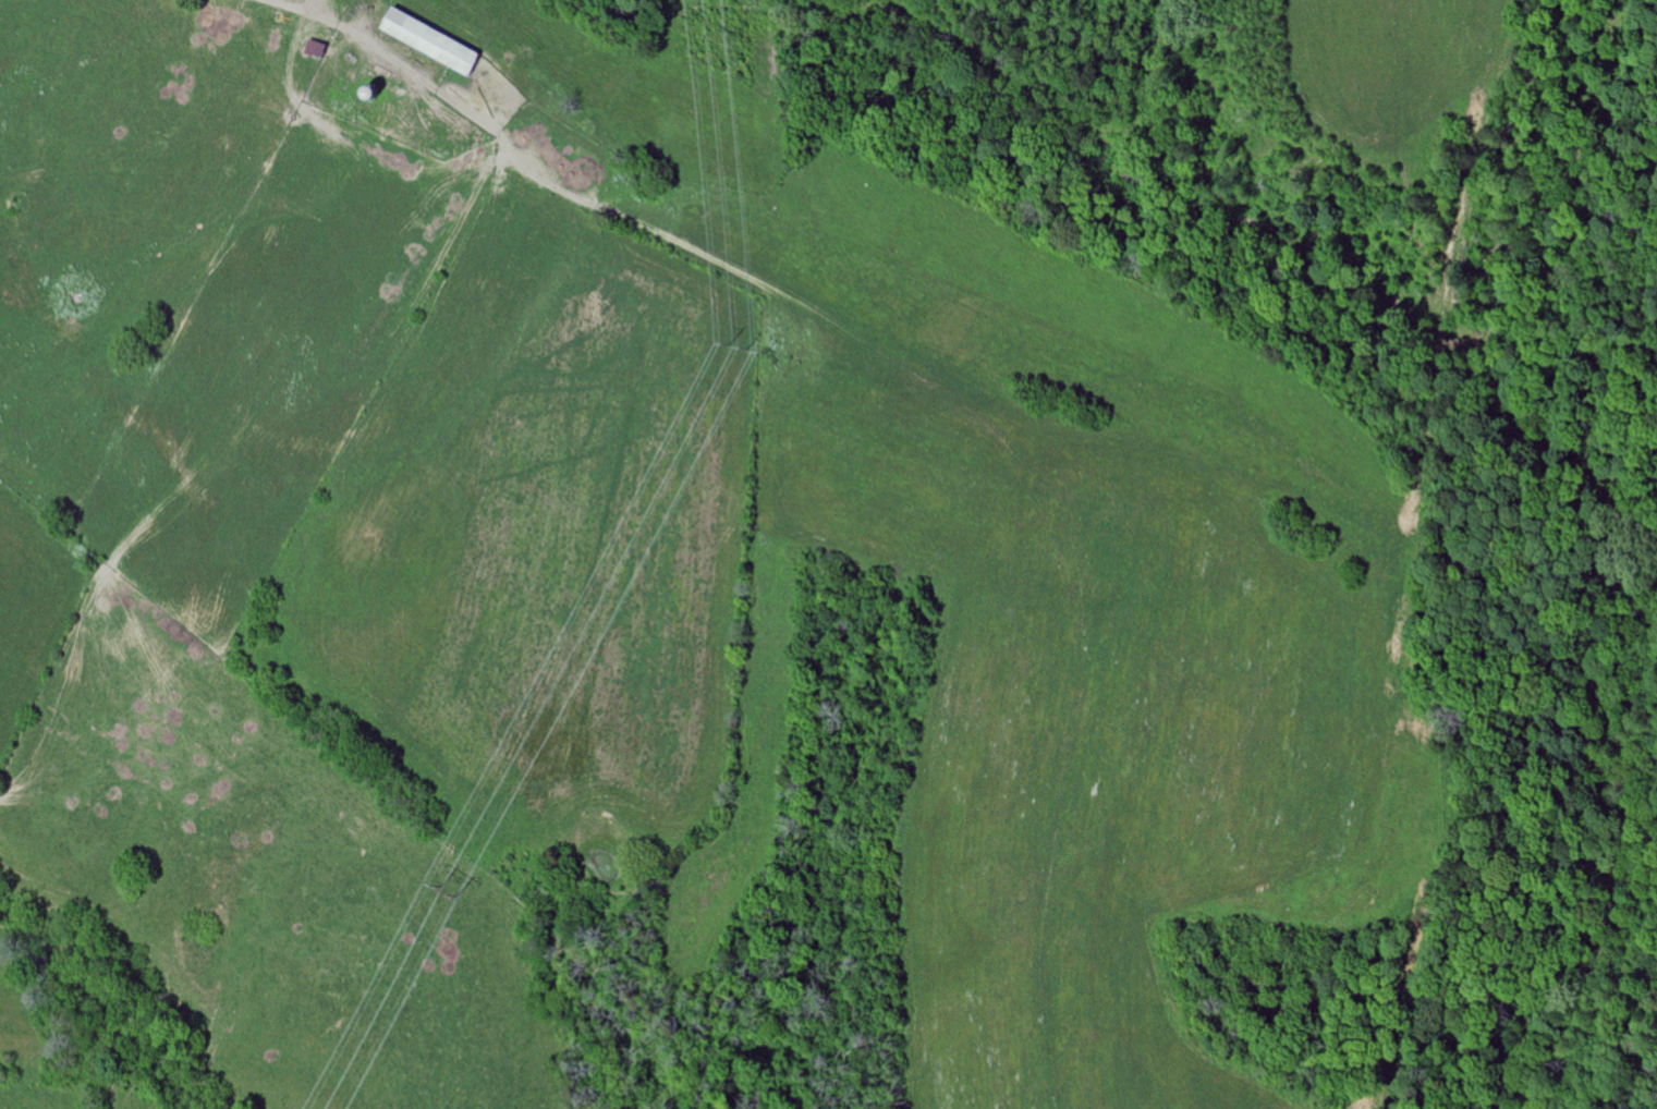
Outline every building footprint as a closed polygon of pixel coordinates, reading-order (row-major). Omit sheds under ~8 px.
[(484,53),(394,8),(383,30),(473,76),(484,53)] [(328,45),(311,40),(306,53),(324,59),(328,45)]
